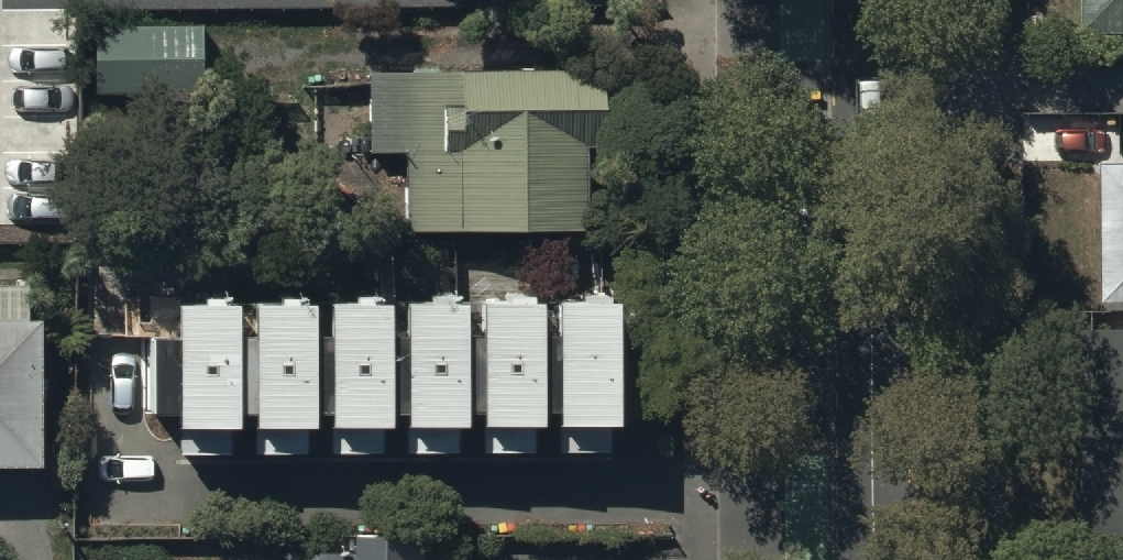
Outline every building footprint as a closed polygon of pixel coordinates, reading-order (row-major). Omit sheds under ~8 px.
[(1084,37),(1122,36),(1122,0),(1084,0),(1084,37)] [(203,26),(101,29),(103,96),(205,92),(203,26)] [(583,237),(583,151),(607,151),(607,99),(599,99),(599,74),(368,74),(368,154),(404,154),(404,237),(583,237)] [(1101,165),(1102,305),(1122,305),(1122,165),(1101,165)] [(44,472),(44,329),(30,329),(30,291),(0,291),(0,472),(44,472)] [(553,457),(612,457),(612,294),(580,294),(580,304),(530,304),(530,297),(504,296),(504,304),(454,304),(454,296),(428,296),(428,303),(380,303),(380,295),(352,295),(352,304),(303,304),(303,296),(278,296),(278,304),(227,304),(227,296),(202,296),(202,303),(148,303),(148,346),(145,346),(145,424),(173,424),(173,460),(229,460),(229,438),(235,438),(235,423),(249,423),(249,461),(304,461),(304,437),(310,437),(310,423),(325,424),(325,459),(380,459),(380,437),(387,437),(387,423),(402,423),(402,457),(456,457),(456,436),(461,436),(461,422),(476,423),(476,457),(530,457),(530,437),(537,437),(537,421),(553,421),(553,457)] [(1082,336),(1083,559),(1122,559),(1122,336),(1082,336)] [(451,538),(351,538),(351,555),(313,555),(309,559),(452,559),(451,538)]
